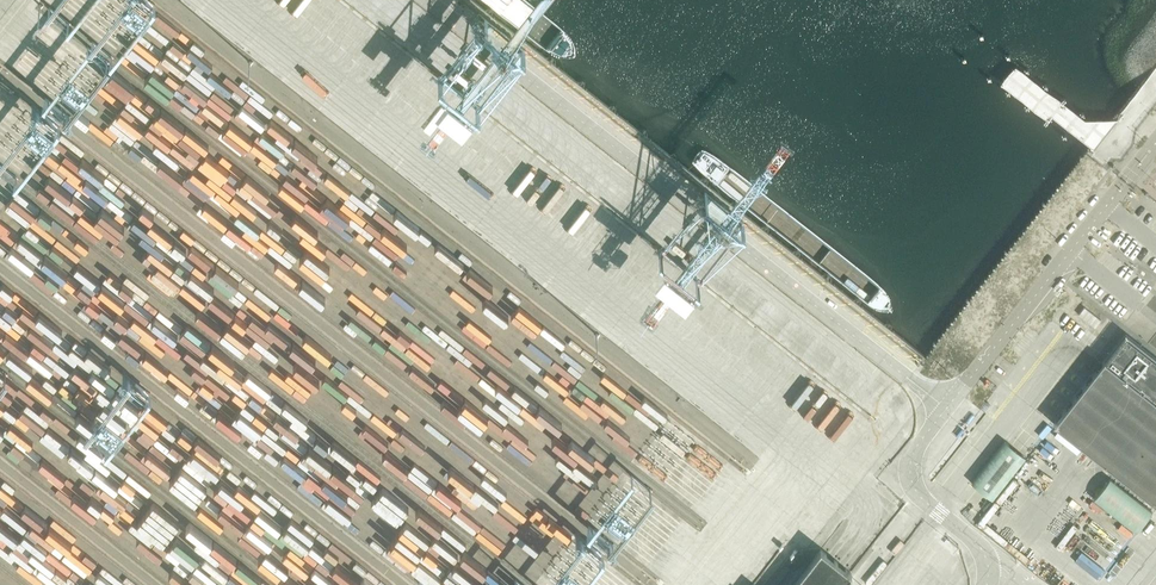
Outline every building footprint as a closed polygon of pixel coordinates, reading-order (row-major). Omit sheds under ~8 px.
[(1095,325),(1101,319),(1085,306),(1080,313),(1095,325)] [(496,382),(506,379),(446,333),(436,336),(425,350),(446,366),(450,365),(453,373),(447,375),(433,364),(429,370),(465,397),(467,393),(461,388),(458,378),(460,377),(465,381),(469,376),(480,373),(481,371),(485,370),(494,377),(489,384),(488,382),(481,392),(486,391),(488,398),(489,398),(498,386),(496,382)] [(1155,503),(1155,357),(1125,333),(1104,360),(1053,424),(1155,504),(1155,503)] [(468,523),(497,561),(527,557),(523,552),(530,551),(534,542),(543,545),(554,537),(558,538),(561,529),(551,515),(544,520),(541,516),(547,500),(518,488),(512,503),(504,500),(496,506),(479,500),(477,487),(445,475),(449,465),(458,468),(456,451),(406,432),(408,444),(448,496),(445,504),(452,513),(458,516),(462,521),(467,520),(468,523)] [(553,465),(569,475),(570,473),(578,478),(584,469),(575,463),(574,465),(559,455),(553,465)] [(1136,531),(1153,509),(1110,477),(1093,499),(1136,531)] [(415,488),(437,504),(444,495),(423,478),(415,488)] [(791,584),(842,584),(851,573),(820,549),(791,584)] [(482,575),(453,566),(451,567),(461,584),(499,584),(496,581),(499,572),(497,568),(476,562),(475,562),(482,575)]
